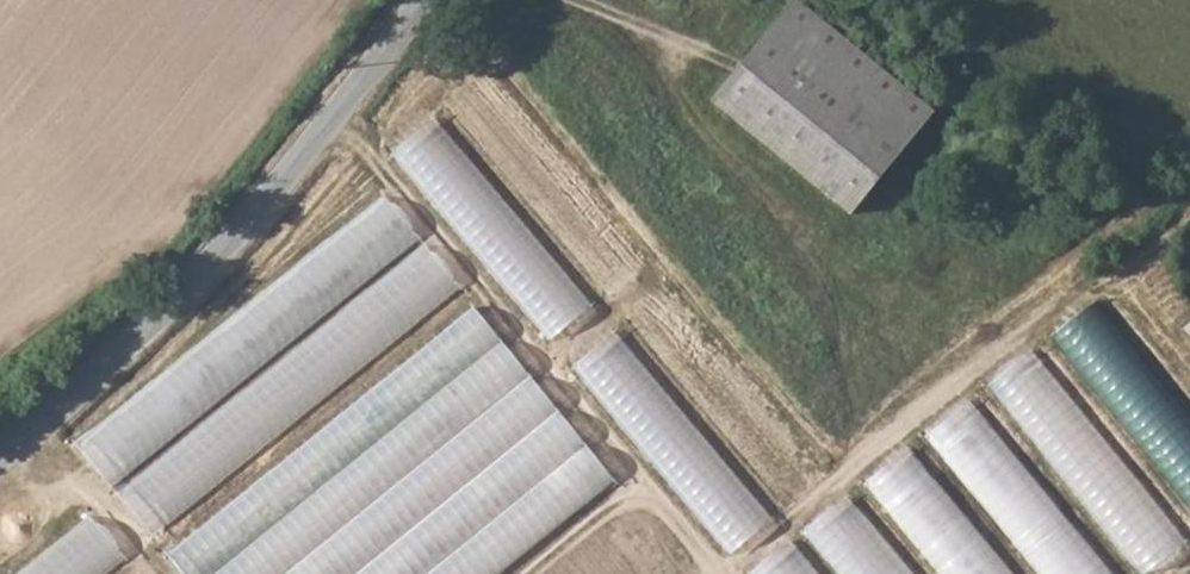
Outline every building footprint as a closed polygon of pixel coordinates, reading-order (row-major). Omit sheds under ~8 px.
[(712,100),(852,214),(934,113),(797,0),(793,0),(712,100)] [(112,483),(423,240),(388,195),(76,438),(112,483)] [(465,228),(555,337),(594,305),(517,213),(498,229),(479,206),(482,203),(477,196),(465,207),(476,219),(465,228)] [(427,244),(118,489),(154,533),(463,288),(427,244)] [(187,573),(500,573),(618,480),(478,305),(169,552),(187,573)] [(869,477),(923,544),(936,533),(939,537),(952,541),(967,561),(985,566),(982,573),(1011,573),(1000,560),(992,557),(972,532),(976,533),(907,447),(869,477)] [(1172,476),(1189,501),(1189,463),(1172,476)] [(888,541),(848,494),(808,529),(847,573),(849,573),(888,541)] [(797,542),(759,560),(766,573),(812,573),(797,542)] [(1091,552),(1071,568),(1076,573),(1110,573),(1091,552)] [(112,568),(106,554),(78,565),(81,570),(72,573),(97,573),(112,568)]
